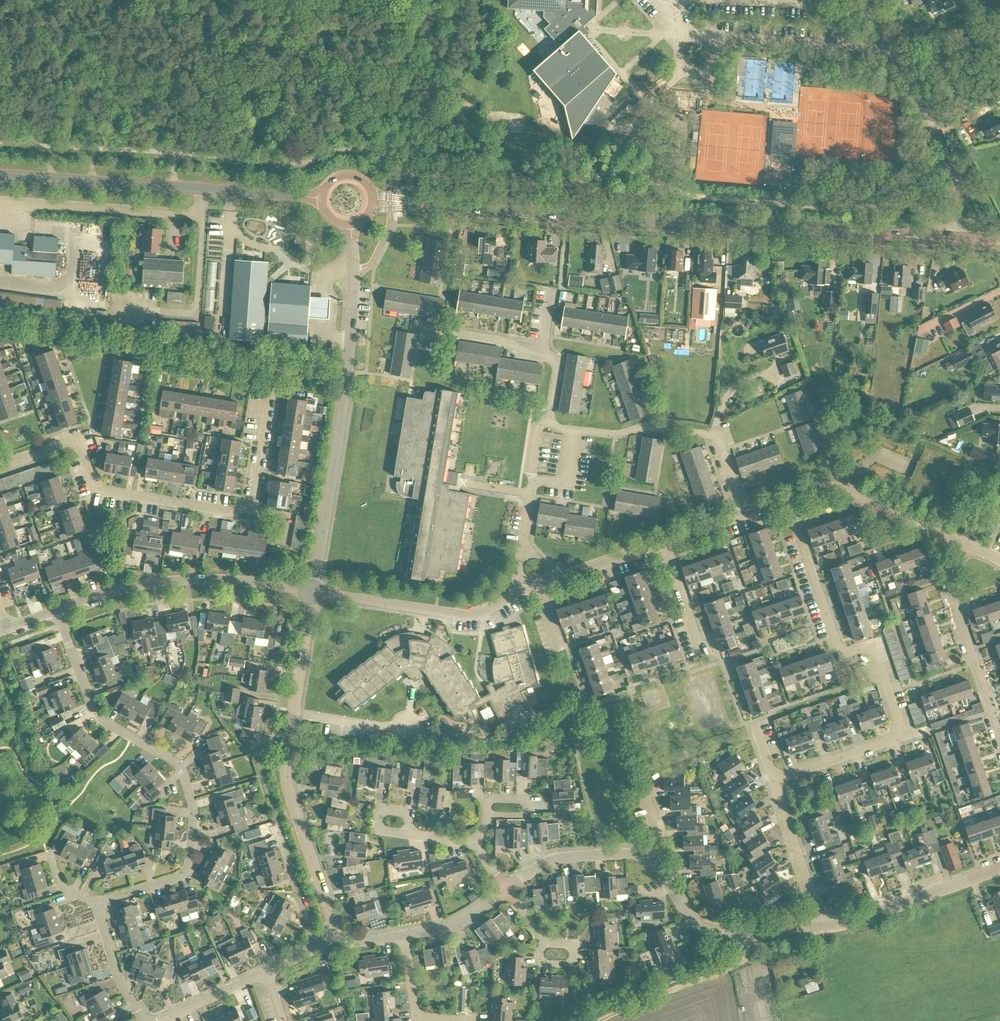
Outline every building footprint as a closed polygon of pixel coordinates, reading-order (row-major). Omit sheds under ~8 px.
[(561,46),(583,26),(597,15),(598,0),(508,0),(508,8),(543,10),(543,17),(549,24),(545,28),(561,46)] [(931,9),(941,5),(943,10),(953,6),(951,0),(927,0),(931,9)] [(922,25),(912,30),(916,38),(926,33),(922,25)] [(586,29),(583,26),(561,46),(534,69),(565,105),(573,138),(617,75),(586,38),(591,35),(586,29)] [(980,122),(989,140),(996,137),(995,136),(999,134),(999,106),(991,110),(994,116),(980,122)] [(775,120),(773,156),(771,156),(770,166),(791,168),(792,158),(791,158),(794,122),(775,120)] [(769,183),(790,185),(791,176),(770,174),(769,183)] [(161,253),(163,230),(154,229),(154,233),(145,232),(143,252),(145,252),(143,286),(167,288),(168,283),(183,284),(185,261),(157,259),(158,253),(161,253)] [(13,265),(12,274),(26,276),(28,252),(28,247),(18,247),(14,247),(15,235),(0,234),(0,264),(13,265)] [(497,245),(497,237),(479,236),(478,253),(476,253),(475,263),(492,264),(494,245),(497,245)] [(28,252),(26,276),(56,278),(59,238),(35,237),(34,252),(28,252)] [(426,253),(446,256),(448,242),(428,239),(426,253)] [(559,248),(546,247),(546,241),(531,240),(529,261),(545,262),(545,261),(558,262),(559,248)] [(589,272),(603,273),(604,253),(602,253),(603,245),(593,244),(592,252),(590,252),(589,272)] [(628,255),(627,268),(639,269),(639,270),(655,271),(656,252),(656,249),(654,249),(645,248),(641,248),(640,256),(628,255)] [(682,270),(683,251),(671,250),(669,270),(682,270)] [(712,252),(698,252),(697,273),(700,273),(700,282),(716,283),(716,272),(713,272),(713,259),(711,259),(712,252)] [(443,270),(446,256),(426,253),(424,267),(443,270)] [(753,287),(753,281),(756,281),(757,266),(754,266),(755,255),(741,254),(741,264),(737,264),(737,278),(742,278),(741,287),(753,287)] [(307,344),(309,326),(311,286),(273,283),(273,281),(270,278),(268,278),(269,262),(235,260),(231,319),(230,339),(307,344)] [(811,285),(821,285),(824,286),(824,285),(829,285),(831,270),(825,270),(826,261),(813,260),(812,267),(802,266),(802,279),(811,280),(811,285)] [(784,272),(783,262),(771,263),(772,273),(784,272)] [(859,269),(849,268),(848,280),(858,281),(858,283),(871,284),(873,264),(859,263),(859,269)] [(468,276),(469,265),(460,264),(458,275),(468,276)] [(910,278),(911,266),(896,265),(895,272),(888,272),(887,285),(892,285),(892,286),(911,287),(912,278),(910,278)] [(441,285),(443,270),(424,267),(421,282),(441,285)] [(954,291),(970,283),(963,269),(947,277),(946,274),(937,278),(941,287),(950,283),(954,291)] [(682,284),(683,284),(683,289),(691,290),(691,285),(692,275),(683,274),(682,284)] [(569,275),(569,281),(568,286),(582,288),(583,283),(584,277),(569,275)] [(600,280),(603,293),(619,289),(620,294),(624,293),(622,288),(623,288),(620,275),(600,280)] [(891,287),(881,286),(881,295),(891,296),(891,287)] [(925,288),(913,287),(912,300),(924,301),(925,288)] [(717,290),(693,289),(692,318),(715,320),(717,290)] [(398,312),(402,292),(387,290),(384,309),(398,312)] [(468,311),(471,293),(460,291),(457,309),(468,311)] [(413,314),(416,294),(402,292),(398,312),(413,314)] [(836,293),(827,292),(825,308),(834,309),(836,293)] [(479,313),(482,295),(471,293),(468,311),(479,313)] [(864,315),(875,316),(876,316),(878,294),(865,293),(864,315)] [(427,317),(430,297),(416,294),(413,314),(427,317)] [(489,314),(492,296),(482,295),(479,313),(489,314)] [(500,316),(503,298),(492,296),(489,314),(500,316)] [(742,310),(742,297),(726,296),(725,316),(734,316),(734,309),(742,310)] [(901,313),(902,296),(891,296),(890,312),(901,313)] [(430,297),(427,317),(441,319),(445,299),(430,297)] [(511,318),(514,300),(503,298),(500,316),(511,318)] [(789,311),(790,311),(800,310),(799,298),(787,299),(789,311)] [(514,300),(511,318),(522,320),(525,302),(514,300)] [(997,318),(995,314),(989,303),(982,307),(981,305),(976,308),(976,310),(966,315),(971,324),(974,330),(997,318)] [(573,327),(576,309),(569,308),(570,305),(565,304),(562,325),(573,327)] [(573,327),(584,329),(587,311),(576,309),(573,327)] [(594,330),(597,312),(587,311),(584,329),(594,330)] [(848,312),(839,311),(838,320),(848,321),(848,312)] [(605,332),(608,314),(597,312),(594,330),(605,332)] [(641,321),(660,322),(660,313),(641,312),(641,321)] [(616,334),(619,316),(608,314),(605,332),(616,334)] [(619,316),(616,334),(627,336),(630,318),(619,316)] [(956,317),(943,324),(947,333),(961,326),(956,317)] [(396,345),(416,348),(418,334),(398,331),(396,345)] [(779,354),(789,350),(783,333),(771,338),(761,342),(766,357),(779,353),(779,354)] [(923,351),(926,338),(919,336),(916,350),(923,351)] [(982,349),(993,370),(999,367),(999,340),(982,349)] [(470,363),(473,343),(459,341),(456,361),(470,363)] [(484,365),(488,346),(473,343),(470,363),(484,365)] [(948,372),(955,368),(956,369),(984,355),(978,343),(968,348),(969,350),(951,359),(951,360),(944,364),(948,372)] [(413,363),(416,348),(396,345),(393,359),(413,363)] [(498,368),(500,357),(502,348),(488,346),(484,365),(497,368),(498,368)] [(40,368),(58,362),(54,350),(37,356),(40,366),(33,368),(34,373),(41,371),(40,368)] [(566,368),(586,371),(588,357),(569,354),(566,368)] [(511,380),(514,360),(500,357),(498,368),(497,368),(495,377),(511,380)] [(132,374),(132,372),(134,365),(148,367),(148,362),(134,360),(133,361),(116,358),(114,371),(132,374)] [(411,377),(413,363),(393,359),(391,374),(411,377)] [(525,382),(529,362),(514,360),(511,380),(525,382)] [(617,380),(637,373),(632,360),(613,366),(617,380)] [(6,376),(4,369),(11,366),(9,362),(2,364),(3,366),(0,367),(0,381),(7,378),(6,376)] [(45,380),(62,374),(58,362),(40,368),(41,371),(44,377),(37,380),(38,385),(45,382),(45,380)] [(529,362),(525,382),(540,385),(543,364),(529,362)] [(785,377),(797,373),(793,362),(782,366),(785,377)] [(32,372),(30,364),(24,366),(26,374),(32,372)] [(857,369),(851,367),(849,373),(855,375),(857,369)] [(584,385),(586,371),(566,368),(564,382),(584,385)] [(140,373),(132,372),(132,374),(114,371),(112,384),(130,387),(130,385),(132,377),(139,378),(140,373)] [(622,393),(641,387),(637,373),(617,380),(622,393)] [(10,388),(8,381),(15,378),(13,374),(6,376),(7,378),(0,381),(0,394),(11,390),(10,388)] [(48,392),(66,386),(62,374),(45,380),(45,382),(48,390),(36,394),(37,398),(49,394),(48,392)] [(582,400),(584,385),(564,382),(562,396),(582,400)] [(137,386),(130,385),(130,387),(112,384),(109,396),(127,399),(127,397),(129,390),(136,391),(137,386)] [(985,385),(984,400),(992,401),(992,399),(999,400),(999,387),(985,385)] [(14,400),(12,393),(19,390),(17,386),(10,388),(11,390),(0,394),(0,407),(15,402),(14,400)] [(52,403),(70,397),(66,386),(48,392),(49,394),(52,402),(45,404),(46,408),(53,406),(52,403)] [(627,407),(646,400),(641,387),(622,393),(627,407)] [(408,397),(394,476),(401,477),(401,482),(397,481),(397,487),(398,491),(403,496),(419,499),(406,577),(429,581),(429,577),(438,578),(440,577),(442,570),(458,573),(471,493),(459,491),(459,487),(444,484),(459,392),(437,388),(436,394),(428,393),(427,393),(425,394),(424,396),(424,400),(408,397)] [(791,410),(810,403),(805,389),(786,396),(791,410)] [(173,410),(176,392),(164,390),(161,408),(171,410),(170,418),(175,419),(176,411),(173,410)] [(186,412),(189,394),(188,394),(187,392),(179,390),(178,392),(176,392),(173,410),(176,411),(184,412),(182,420),(187,421),(188,413),(186,412)] [(198,414),(201,396),(189,394),(186,412),(188,413),(196,414),(195,422),(199,422),(201,415),(198,414)] [(135,399),(127,397),(127,399),(109,396),(107,409),(125,411),(125,410),(126,402),(134,404),(135,399)] [(211,416),(214,398),(201,396),(198,414),(201,415),(208,416),(207,424),(212,425),(213,417),(211,416)] [(579,414),(582,400),(562,396),(560,411),(579,414)] [(57,418),(56,416),(75,409),(70,397),(52,403),(53,406),(56,414),(49,416),(43,418),(44,422),(57,418)] [(306,413),(306,411),(307,404),(315,405),(316,400),(307,399),(307,400),(290,397),(288,410),(306,413)] [(0,407),(0,416),(1,420),(19,414),(16,405),(23,402),(22,398),(14,400),(15,402),(0,407)] [(223,418),(226,400),(214,398),(211,416),(213,417),(221,418),(219,425),(224,426),(226,419),(223,418)] [(223,418),(226,419),(233,420),(232,427),(237,428),(238,420),(236,420),(239,402),(226,400),(223,418)] [(646,400),(627,407),(631,421),(651,414),(646,400)] [(810,403),(791,410),(795,423),(815,417),(810,403)] [(50,434),(54,432),(63,429),(62,428),(79,422),(75,409),(56,416),(57,418),(59,425),(53,427),(53,428),(48,430),(50,434)] [(142,412),(125,410),(125,411),(107,409),(105,421),(123,424),(123,422),(125,415),(141,417),(142,412)] [(969,409),(954,416),(958,427),(974,420),(969,409)] [(314,412),(306,411),(306,413),(288,410),(286,422),(304,426),(304,423),(305,416),(313,417),(314,412)] [(140,425),(123,422),(123,424),(105,421),(103,434),(121,437),(122,427),(139,430),(140,425)] [(802,441),(821,435),(816,421),(797,427),(802,441)] [(312,425),(304,423),(304,426),(286,422),(284,435),(302,438),(302,436),(304,428),(311,429),(312,425)] [(991,423),(991,424),(983,424),(982,436),(990,436),(989,444),(999,445),(999,424),(991,423)] [(162,427),(150,425),(149,433),(161,435),(162,427)] [(310,437),(302,436),(302,438),(284,435),(282,447),(300,450),(300,448),(302,441),(309,442),(310,437)] [(821,435),(802,441),(807,455),(826,449),(821,435)] [(641,451),(661,454),(663,440),(643,436),(641,451)] [(946,447),(947,436),(934,442),(946,447)] [(222,451),(240,454),(242,441),(224,438),(222,448),(214,447),(213,452),(221,453),(222,451)] [(120,447),(119,455),(121,455),(117,473),(130,476),(133,457),(124,456),(125,448),(126,441),(121,440),(120,447)] [(763,449),(770,467),(784,463),(777,444),(763,449)] [(121,455),(119,455),(111,453),(112,446),(108,445),(106,453),(108,454),(105,471),(117,473),(121,455)] [(686,466),(705,460),(700,446),(681,452),(686,466)] [(308,450),(300,448),(300,450),(282,447),(280,460),(298,463),(298,461),(300,453),(307,455),(308,450)] [(997,458),(972,447),(969,454),(963,451),(962,455),(993,468),(997,458)] [(756,472),(770,467),(763,449),(750,453),(756,472)] [(162,459),(160,459),(152,458),(153,451),(149,450),(147,458),(148,458),(145,476),(158,478),(162,459)] [(186,464),(184,463),(177,462),(178,452),(174,451),(173,455),(172,461),(174,462),(171,480),(183,482),(186,464)] [(238,466),(240,454),(222,451),(221,453),(220,461),(212,459),(212,464),(220,465),(220,463),(238,466)] [(659,468),(661,454),(641,451),(639,465),(659,468)] [(174,462),(172,461),(173,455),(165,454),(166,453),(161,452),(160,459),(162,459),(158,478),(171,480),(174,462)] [(743,477),(756,472),(750,453),(736,458),(743,477)] [(186,464),(183,482),(196,485),(199,466),(189,464),(190,457),(186,456),(184,463),(186,464)] [(313,463),(298,461),(298,463),(280,460),(278,473),(296,476),(297,466),(313,468),(313,463)] [(691,480),(709,473),(705,460),(686,466),(691,480)] [(45,464),(48,475),(54,473),(50,462),(45,464)] [(236,479),(238,466),(220,463),(220,465),(218,473),(203,471),(202,476),(218,478),(218,476),(236,479)] [(43,476),(48,475),(45,464),(40,465),(43,476)] [(38,478),(43,476),(40,465),(34,467),(38,478)] [(656,483),(659,468),(639,465),(636,480),(656,483)] [(33,480),(38,478),(34,467),(29,469),(33,480)] [(27,482),(33,480),(29,469),(24,471),(27,482)] [(22,484),(27,482),(24,471),(19,473),(22,484)] [(17,485),(22,484),(19,473),(13,474),(17,485)] [(695,493),(714,487),(709,473),(691,480),(695,493)] [(12,487),(17,485),(13,474),(8,476),(12,487)] [(46,493),(64,487),(59,475),(42,481),(45,491),(38,493),(39,498),(47,496),(46,493)] [(7,489),(12,487),(8,476),(3,478),(7,489)] [(234,491),(236,479),(218,476),(218,478),(216,485),(208,484),(208,489),(216,490),(216,489),(234,491)] [(289,495),(289,494),(290,486),(298,487),(299,482),(290,481),(289,483),(273,480),(271,493),(289,495)] [(316,485),(307,484),(305,496),(314,497),(316,485)] [(46,493),(47,496),(49,503),(42,505),(43,510),(52,507),(51,506),(68,500),(64,487),(46,493)] [(714,487),(695,493),(700,507),(719,501),(714,487)] [(629,513),(632,493),(618,491),(615,510),(629,513)] [(8,506),(6,499),(13,497),(11,492),(3,494),(4,496),(0,497),(0,511),(9,508),(8,506)] [(303,496),(289,494),(289,495),(271,493),(269,505),(287,508),(288,499),(302,501),(303,496)] [(643,515),(647,495),(632,493),(629,513),(643,515)] [(647,495),(643,515),(658,517),(661,498),(647,495)] [(314,503),(306,502),(304,514),(312,515),(314,503)] [(552,526),(555,506),(541,503),(538,523),(552,526)] [(12,518),(10,510),(17,508),(15,504),(8,506),(9,508),(0,511),(0,525),(13,520),(12,518)] [(56,523),(58,528),(66,525),(65,523),(82,517),(78,505),(60,510),(64,520),(56,523)] [(566,528),(569,514),(570,508),(555,506),(552,526),(566,528)] [(183,514),(181,527),(188,528),(190,515),(183,514)] [(579,536),(582,516),(569,514),(566,528),(565,534),(579,536)] [(844,517),(850,536),(855,534),(856,538),(862,536),(854,514),(844,517)] [(16,530),(14,523),(21,521),(19,516),(12,518),(13,520),(0,525),(0,538),(17,532),(16,530)] [(582,516),(579,536),(593,539),(597,519),(582,516)] [(65,523),(66,525),(68,532),(60,535),(62,540),(70,537),(70,535),(87,529),(82,517),(65,523)] [(838,540),(850,536),(844,517),(832,521),(838,540)] [(148,552),(153,521),(145,520),(143,530),(140,532),(136,532),(134,543),(133,550),(148,552)] [(153,521),(148,552),(161,555),(164,536),(160,536),(158,532),(160,522),(153,521)] [(826,544),(838,540),(832,521),(820,525),(826,544)] [(813,548),(826,544),(820,525),(807,530),(813,548)] [(32,542),(38,540),(34,526),(28,528),(32,542)] [(23,528),(16,530),(17,532),(0,538),(0,543),(2,550),(21,544),(18,535),(25,532),(27,532),(26,527),(23,528)] [(184,552),(188,529),(182,528),(181,533),(173,531),(170,550),(184,552)] [(210,549),(224,552),(228,529),(222,528),(221,532),(213,531),(210,549)] [(748,534),(749,534),(744,536),(748,548),(753,546),(770,540),(766,528),(748,534)] [(194,530),(188,529),(184,552),(198,555),(200,544),(206,545),(208,534),(202,533),(201,536),(193,535),(194,530)] [(224,552),(238,554),(240,535),(233,534),(233,530),(228,529),(224,552)] [(238,554),(251,556),(255,533),(249,532),(248,537),(240,535),(238,554)] [(255,533),(251,556),(265,558),(268,539),(260,538),(261,534),(255,533)] [(80,538),(74,540),(78,551),(84,550),(80,538)] [(753,546),(757,558),(775,552),(770,540),(753,546)] [(134,543),(127,542),(125,554),(132,555),(133,550),(134,543)] [(853,545),(856,554),(863,551),(860,543),(853,545)] [(735,552),(743,549),(742,544),(733,547),(735,552)] [(20,560),(28,582),(41,577),(36,563),(40,562),(36,550),(35,545),(29,547),(32,556),(31,556),(32,560),(27,562),(25,558),(20,560)] [(850,556),(856,554),(853,545),(848,547),(850,556)] [(912,550),(917,566),(929,562),(923,547),(912,550)] [(84,550),(91,572),(105,568),(99,550),(91,552),(89,548),(84,550)] [(743,549),(735,552),(736,557),(745,554),(743,549)] [(78,577),(91,572),(84,550),(78,551),(80,556),(72,559),(78,577)] [(905,570),(917,566),(912,550),(900,554),(905,570)] [(18,557),(17,555),(16,551),(10,552),(4,554),(6,560),(18,557)] [(729,551),(718,554),(724,572),(735,568),(729,551)] [(779,564),(775,552),(757,558),(761,570),(779,564)] [(826,564),(832,562),(829,553),(824,555),(826,564)] [(706,558),(712,576),(724,572),(718,554),(706,558)] [(893,574),(905,570),(900,554),(888,558),(893,574)] [(78,577),(72,559),(64,561),(63,556),(57,558),(65,581),(78,577)] [(52,585),(65,581),(57,558),(52,560),(53,565),(46,567),(52,585)] [(700,580),(712,576),(706,558),(694,563),(700,580)] [(832,568),(835,580),(853,574),(852,572),(850,565),(858,562),(857,558),(848,561),(849,563),(832,568)] [(886,577),(893,574),(888,558),(876,563),(882,582),(887,580),(886,577)] [(28,582),(20,560),(14,562),(16,566),(8,569),(14,586),(28,582)] [(688,584),(700,580),(694,563),(682,567),(688,584)] [(783,576),(779,564),(761,570),(765,582),(783,576)] [(835,580),(839,592),(857,586),(856,584),(854,577),(862,574),(861,569),(852,572),(853,574),(835,580)] [(630,589),(647,583),(643,571),(626,577),(629,586),(620,589),(622,594),(631,591),(630,589)] [(745,581),(751,579),(753,578),(751,573),(743,576),(745,581)] [(921,579),(923,585),(935,581),(933,575),(921,579)] [(781,581),(784,589),(790,587),(787,579),(781,581)] [(911,588),(923,585),(921,579),(910,583),(911,588)] [(839,592),(843,604),(861,598),(860,596),(858,589),(866,586),(865,581),(856,584),(857,586),(839,592)] [(725,593),(731,591),(728,582),(722,584),(725,593)] [(634,600),(651,594),(647,583),(630,589),(631,591),(633,598),(617,603),(619,608),(634,602),(634,600)] [(899,593),(911,588),(910,583),(898,587),(899,593)] [(763,587),(757,589),(760,597),(766,595),(763,587)] [(887,597),(899,593),(898,587),(885,592),(887,597)] [(912,606),(928,600),(923,588),(908,594),(912,606)] [(701,601),(707,599),(704,590),(698,592),(701,601)] [(865,610),(864,608),(862,601),(871,598),(869,593),(860,596),(861,598),(843,604),(847,616),(865,610)] [(599,616),(600,615),(608,613),(610,621),(615,620),(612,611),(610,612),(605,594),(593,598),(599,616)] [(638,612),(655,606),(651,594),(634,600),(634,602),(637,610),(622,615),(623,620),(639,614),(638,612)] [(745,604),(743,595),(735,598),(738,606),(745,604)] [(787,599),(793,616),(805,612),(799,595),(787,599)] [(709,615),(726,610),(724,603),(730,601),(729,596),(705,604),(709,615)] [(603,624),(600,615),(599,616),(593,598),(581,602),(587,620),(588,619),(596,617),(599,625),(603,624)] [(894,612),(900,610),(896,598),(890,600),(894,612)] [(781,620),(793,616),(787,599),(775,603),(781,620)] [(914,611),(916,617),(932,612),(928,600),(912,606),(906,608),(908,612),(914,611)] [(591,628),(588,619),(587,620),(581,602),(570,606),(575,624),(577,623),(584,621),(587,630),(591,628)] [(999,618),(999,611),(997,602),(986,606),(990,621),(999,618)] [(769,624),(781,620),(775,603),(763,607),(769,624)] [(869,622),(868,620),(866,613),(875,610),(873,605),(864,608),(865,610),(847,616),(851,628),(869,622)] [(579,632),(577,623),(575,624),(570,606),(557,610),(563,628),(572,625),(575,634),(579,632)] [(638,612),(639,614),(641,622),(632,625),(634,630),(644,626),(643,624),(659,618),(655,606),(638,612)] [(986,606),(974,611),(978,625),(977,626),(979,630),(984,629),(982,624),(990,621),(986,606)] [(713,628),(731,622),(729,616),(735,614),(733,607),(726,610),(709,615),(713,628)] [(757,628),(769,624),(763,607),(751,611),(757,628)] [(898,623),(904,622),(900,610),(894,612),(898,623)] [(188,611),(177,613),(182,639),(186,638),(185,630),(191,629),(188,611)] [(217,631),(220,614),(209,612),(206,630),(213,631),(211,639),(216,640),(217,631)] [(917,622),(920,629),(936,624),(932,612),(916,617),(910,619),(912,624),(917,622)] [(176,632),(177,638),(178,643),(177,644),(178,649),(183,648),(182,639),(177,613),(166,615),(169,633),(176,632)] [(220,614),(217,631),(222,632),(220,644),(233,646),(235,634),(228,633),(231,615),(220,614)] [(742,617),(744,623),(752,620),(750,615),(742,617)] [(250,645),(254,619),(244,617),(241,635),(247,636),(246,645),(250,645)] [(869,622),(851,628),(855,641),(873,635),(870,624),(878,621),(877,617),(868,620),(869,622)] [(153,618),(142,620),(148,646),(149,652),(153,651),(153,648),(163,646),(166,645),(165,642),(163,633),(157,634),(153,618)] [(254,619),(250,645),(255,646),(255,645),(263,646),(264,644),(265,639),(263,639),(265,621),(254,619)] [(145,653),(149,652),(148,646),(142,620),(132,622),(135,640),(142,639),(145,653)] [(717,639),(735,634),(731,622),(713,628),(717,639)] [(902,635),(908,633),(904,622),(898,623),(902,635)] [(920,629),(924,641),(940,636),(936,624),(920,629)] [(528,689),(540,685),(523,625),(509,629),(509,627),(504,628),(505,630),(491,634),(498,658),(497,658),(497,659),(496,658),(495,661),(495,662),(494,664),(494,666),(494,668),(494,671),(494,673),(494,674),(494,676),(495,678),(495,680),(496,683),(495,683),(496,684),(504,682),(506,685),(496,690),(493,686),(488,689),(490,693),(481,699),(476,689),(475,690),(470,680),(469,681),(464,672),(463,672),(458,663),(457,664),(452,655),(455,653),(452,649),(449,645),(445,642),(441,639),(436,637),(432,635),(429,642),(425,641),(425,637),(419,636),(414,635),(414,634),(410,634),(406,635),(401,636),(397,637),(394,639),(390,641),(386,643),(388,645),(380,651),(379,651),(372,658),(371,657),(363,664),(363,663),(355,670),(354,669),(347,676),(346,676),(338,683),(346,692),(337,700),(342,705),(346,701),(355,711),(362,703),(363,704),(371,697),(372,698),(379,691),(380,692),(388,685),(396,678),(397,679),(404,672),(414,682),(427,675),(432,685),(433,684),(438,693),(439,693),(444,702),(445,701),(450,711),(451,710),(456,719),(468,713),(472,720),(476,718),(472,710),(490,701),(507,734),(518,728),(520,732),(538,722),(522,692),(528,689)] [(735,634),(717,639),(721,652),(739,646),(737,640),(747,637),(747,636),(755,633),(753,628),(744,630),(745,631),(735,634)] [(98,651),(111,646),(107,636),(102,638),(99,630),(82,637),(86,649),(96,645),(98,651)] [(886,640),(897,637),(895,631),(884,635),(886,640)] [(123,633),(117,635),(120,641),(125,639),(123,633)] [(906,647),(911,645),(908,633),(902,635),(906,647)] [(665,643),(670,660),(682,656),(676,639),(667,642),(664,634),(659,635),(662,644),(665,643)] [(275,649),(277,636),(269,635),(267,648),(275,649)] [(631,645),(636,643),(638,642),(635,635),(629,637),(631,645)] [(984,644),(996,640),(994,635),(982,639),(984,644)] [(928,652),(943,647),(940,636),(924,641),(918,643),(920,647),(925,645),(928,652)] [(665,643),(662,644),(655,646),(652,637),(648,639),(651,648),(652,647),(658,665),(670,660),(665,643)] [(888,646),(899,642),(897,637),(886,640),(888,646)] [(601,655),(600,652),(598,645),(607,642),(605,638),(597,641),(597,643),(580,649),(584,661),(601,655)] [(36,648),(34,642),(20,647),(22,653),(36,648)] [(652,647),(651,648),(643,650),(640,642),(638,642),(636,643),(639,651),(641,651),(647,669),(658,665),(652,647)] [(890,651),(901,647),(899,642),(888,646),(890,651)] [(911,645),(906,647),(910,659),(915,657),(911,645)] [(95,672),(113,665),(110,658),(115,656),(111,646),(98,651),(100,657),(91,661),(95,672)] [(641,651),(639,651),(631,654),(628,646),(623,647),(626,657),(629,656),(634,673),(647,669),(641,651)] [(891,656),(902,652),(901,647),(890,651),(891,656)] [(943,647),(928,652),(928,653),(920,655),(921,660),(929,657),(932,665),(926,667),(928,673),(946,667),(944,661),(948,659),(943,647)] [(31,667),(56,658),(52,648),(35,654),(38,660),(30,663),(31,667)] [(740,648),(728,652),(730,657),(742,654),(740,648)] [(605,664),(613,661),(610,654),(611,654),(609,649),(600,652),(601,655),(584,661),(588,673),(605,667),(605,664)] [(821,673),(824,672),(831,670),(834,679),(838,677),(835,668),(833,669),(827,652),(815,656),(821,673)] [(893,661),(904,658),(902,652),(891,656),(893,661)] [(758,674),(757,671),(755,664),(764,660),(762,656),(752,659),(753,662),(736,667),(741,680),(758,674)] [(827,681),(824,672),(821,673),(815,656),(803,660),(810,677),(812,677),(819,674),(822,683),(827,681)] [(56,658),(31,667),(33,671),(41,669),(43,675),(60,669),(56,658)] [(245,661),(229,658),(228,665),(244,667),(245,661)] [(895,667),(906,663),(904,658),(893,661),(895,667)] [(815,685),(812,677),(810,677),(803,660),(791,664),(797,682),(800,681),(807,678),(810,687),(815,685)] [(609,679),(608,676),(606,669),(615,666),(613,661),(605,664),(605,667),(588,673),(592,685),(609,679)] [(615,663),(617,669),(624,666),(622,661),(615,663)] [(896,672),(907,668),(906,663),(895,667),(896,672)] [(147,676),(142,664),(136,666),(140,679),(147,676)] [(803,690),(800,681),(797,682),(791,664),(779,669),(785,686),(795,682),(798,691),(803,690)] [(113,665),(95,672),(99,684),(109,680),(111,686),(124,681),(120,671),(115,673),(113,665)] [(857,674),(868,670),(866,665),(855,668),(857,674)] [(242,678),(268,682),(270,671),(252,668),(251,675),(243,673),(242,678)] [(763,686),(762,683),(759,676),(768,673),(766,668),(757,671),(758,674),(741,680),(745,692),(763,686)] [(898,677),(909,674),(907,668),(896,672),(898,677)] [(858,679),(869,675),(868,670),(857,674),(858,679)] [(609,679),(592,685),(596,697),(613,691),(610,681),(619,678),(617,672),(608,676),(609,679)] [(173,690),(175,686),(178,678),(167,674),(165,679),(168,680),(166,682),(165,686),(173,690)] [(909,674),(898,677),(900,682),(911,679),(909,674)] [(860,684),(871,680),(869,675),(858,679),(860,684)] [(31,676),(19,681),(24,693),(35,688),(31,676)] [(267,693),(268,682),(242,678),(242,682),(250,683),(249,690),(267,693)] [(766,697),(766,695),(763,687),(772,684),(770,680),(762,683),(763,686),(745,692),(749,703),(766,697)] [(871,680),(860,684),(862,689),(873,685),(871,680)] [(962,699),(965,706),(968,705),(966,698),(974,695),(969,680),(957,684),(962,699)] [(39,696),(52,691),(49,684),(36,689),(39,696)] [(961,699),(962,699),(957,684),(945,688),(950,703),(961,699)] [(45,703),(46,707),(71,698),(67,687),(50,694),(53,700),(45,703)] [(226,693),(239,696),(241,689),(227,687),(226,693)] [(939,707),(950,703),(945,688),(933,692),(939,707)] [(131,719),(140,702),(133,698),(136,694),(126,689),(116,708),(121,711),(120,713),(131,719)] [(869,710),(875,726),(887,722),(877,690),(872,691),(877,707),(869,710)] [(766,697),(749,703),(753,715),(771,709),(767,700),(776,697),(774,692),(766,695),(766,697)] [(926,711),(939,707),(933,692),(921,696),(926,711)] [(238,703),(239,696),(226,693),(225,700),(238,703)] [(233,713),(262,718),(264,707),(257,706),(259,699),(241,696),(240,704),(237,710),(233,709),(233,713)] [(71,698),(46,707),(50,717),(58,714),(75,708),(71,698)] [(140,702),(131,719),(142,725),(147,716),(152,719),(159,706),(149,701),(147,706),(140,702)] [(875,726),(869,710),(863,712),(859,701),(848,705),(855,724),(860,722),(862,730),(875,726)] [(909,710),(920,706),(918,701),(908,705),(909,710)] [(967,712),(968,717),(984,711),(981,703),(972,706),(974,709),(967,712)] [(491,704),(482,709),(486,718),(496,714),(491,704)] [(178,734),(187,718),(180,714),(183,710),(173,705),(162,724),(168,727),(167,729),(178,734)] [(849,726),(855,724),(848,705),(838,708),(841,719),(834,721),(840,738),(852,734),(849,726)] [(911,716),(922,712),(920,706),(909,710),(911,716)] [(840,738),(834,721),(825,724),(821,711),(813,714),(814,716),(812,717),(820,739),(825,737),(827,742),(840,738)] [(202,736),(208,723),(196,717),(197,715),(190,712),(187,718),(178,734),(189,740),(194,731),(202,736)] [(913,721),(924,717),(922,712),(911,716),(913,721)] [(957,721),(968,717),(967,712),(955,716),(957,721)] [(261,729),(262,718),(233,713),(232,717),(236,717),(236,718),(244,720),(243,726),(261,729)] [(62,716),(50,722),(55,730),(66,724),(62,716)] [(945,725),(957,721),(955,716),(943,720),(945,725)] [(814,741),(820,739),(812,717),(802,721),(805,732),(798,734),(804,750),(816,746),(814,741)] [(924,717),(913,721),(915,726),(926,722),(924,717)] [(932,729),(945,725),(943,720),(930,724),(932,729)] [(957,739),(973,734),(969,722),(946,730),(948,734),(955,732),(957,739)] [(64,733),(59,728),(54,734),(58,738),(64,733)] [(71,754),(90,736),(81,728),(74,735),(70,730),(60,740),(67,748),(66,749),(71,754)] [(804,750),(798,734),(791,737),(789,729),(778,733),(783,748),(789,746),(791,755),(804,750)] [(538,739),(548,735),(546,730),(537,733),(538,739)] [(390,732),(371,734),(372,745),(391,743),(390,732)] [(939,746),(944,744),(940,732),(935,733),(939,746)] [(961,751),(977,746),(973,734),(957,739),(950,741),(952,746),(958,744),(961,751)] [(205,768),(223,763),(221,755),(225,754),(220,735),(207,739),(211,754),(201,756),(205,768)] [(99,745),(90,736),(71,754),(77,760),(78,759),(86,766),(95,757),(91,752),(99,745)] [(943,757),(948,756),(944,744),(939,746),(943,757)] [(105,745),(95,754),(99,758),(109,749),(105,745)] [(965,763),(980,758),(977,746),(961,751),(965,763)] [(484,751),(472,751),(471,760),(484,760),(484,751)] [(950,754),(953,765),(961,764),(959,752),(950,754)] [(725,785),(736,777),(733,772),(743,765),(735,753),(718,765),(724,773),(719,776),(725,785)] [(919,758),(924,774),(931,771),(935,783),(946,779),(942,767),(937,769),(931,753),(919,758)] [(548,774),(549,759),(537,758),(537,756),(524,755),(523,776),(536,777),(537,774),(548,774)] [(947,769),(952,767),(948,756),(943,757),(947,769)] [(917,776),(924,774),(919,758),(907,762),(912,778),(906,780),(910,792),(913,791),(914,795),(922,793),(920,788),(921,788),(917,776)] [(969,775),(984,770),(980,758),(965,763),(969,775)] [(485,761),(485,764),(485,777),(496,778),(496,780),(516,781),(517,762),(510,762),(510,760),(497,759),(497,762),(485,761)] [(143,785),(156,772),(148,763),(141,770),(133,762),(123,771),(134,782),(137,779),(143,785)] [(223,763),(205,768),(209,780),(218,777),(221,787),(234,782),(230,768),(225,770),(223,763)] [(478,777),(479,764),(465,763),(465,765),(454,765),(453,781),(465,782),(464,784),(478,785),(478,777)] [(322,796),(333,798),(337,798),(338,793),(340,793),(343,778),(341,778),(343,767),(327,764),(322,796)] [(910,792),(906,780),(902,781),(896,765),(884,770),(889,786),(888,786),(891,795),(900,795),(910,792)] [(383,783),(390,784),(392,770),(385,769),(385,768),(372,766),(372,768),(361,766),(358,783),(370,785),(369,787),(382,789),(383,783)] [(414,790),(415,787),(417,769),(404,767),(404,769),(393,767),(392,770),(390,784),(402,785),(401,788),(414,790)] [(951,781),(956,779),(952,767),(947,769),(951,781)] [(881,789),(888,786),(889,786),(884,770),(871,774),(873,780),(867,782),(875,804),(885,800),(881,789)] [(973,787),(988,781),(984,770),(969,775),(964,776),(966,781),(970,779),(973,787)] [(79,775),(74,771),(70,775),(75,780),(79,775)] [(156,772),(143,785),(148,790),(144,794),(151,802),(161,793),(157,788),(165,781),(156,772)] [(726,796),(731,804),(743,796),(740,791),(750,784),(742,773),(736,777),(725,785),(730,793),(726,796)] [(690,796),(690,794),(695,793),(694,787),(690,787),(690,786),(684,786),(684,775),(664,776),(664,790),(676,790),(677,796),(690,796)] [(554,805),(555,813),(562,812),(575,811),(576,811),(576,810),(575,803),(574,790),(571,790),(570,778),(554,780),(555,791),(553,792),(554,805)] [(875,804),(867,782),(862,783),(860,778),(848,782),(853,798),(857,797),(858,801),(860,801),(862,801),(864,807),(875,804)] [(123,788),(115,779),(109,784),(117,793),(123,788)] [(955,793),(960,791),(956,779),(951,781),(955,793)] [(988,781),(973,787),(966,789),(967,794),(974,791),(977,799),(992,793),(988,781)] [(846,801),(853,798),(848,782),(835,787),(838,794),(832,796),(838,811),(848,808),(846,801)] [(256,783),(249,786),(251,791),(258,789),(256,783)] [(433,789),(422,787),(421,787),(421,788),(419,803),(431,805),(430,807),(443,809),(446,788),(433,786),(433,789)] [(219,815),(237,809),(235,802),(245,799),(242,788),(224,794),(225,800),(216,803),(219,815)] [(960,791),(955,793),(958,805),(964,803),(960,791)] [(743,796),(731,804),(737,813),(729,818),(734,826),(738,824),(749,815),(746,811),(757,803),(749,792),(743,796)] [(683,810),(683,816),(696,815),(696,805),(691,805),(690,796),(677,796),(677,797),(670,797),(671,810),(683,810)] [(983,801),(985,806),(997,802),(995,797),(983,801)] [(348,800),(337,798),(333,798),(327,830),(343,832),(344,826),(346,826),(348,811),(346,811),(348,800)] [(973,810),(985,806),(983,801),(971,805),(973,810)] [(961,814),(973,810),(971,805),(959,809),(961,814)] [(237,809),(219,815),(220,816),(219,817),(218,818),(220,824),(221,825),(222,825),(223,826),(233,823),(235,829),(236,829),(238,833),(249,829),(245,815),(248,814),(246,807),(238,810),(237,809)] [(812,832),(828,826),(826,820),(833,817),(829,807),(814,812),(816,817),(808,820),(812,832)] [(157,819),(156,827),(175,829),(176,816),(166,815),(167,809),(153,808),(152,819),(157,819)] [(889,812),(892,819),(898,817),(895,810),(889,812)] [(740,837),(744,843),(756,835),(753,830),(763,823),(755,811),(749,815),(738,824),(744,832),(739,835),(740,837)] [(876,813),(867,816),(870,826),(879,824),(876,813)] [(703,835),(702,825),(697,825),(696,815),(683,816),(677,816),(677,830),(690,830),(690,836),(703,835)] [(999,833),(999,816),(989,819),(995,835),(999,833)] [(983,839),(995,835),(989,819),(977,823),(983,839)] [(528,828),(528,844),(548,842),(548,840),(559,839),(558,823),(547,824),(547,821),(527,823),(528,828)] [(971,843),(983,839),(977,823),(965,828),(971,843)] [(508,828),(496,828),(496,844),(507,845),(507,847),(521,848),(521,827),(508,826),(508,828)] [(828,826),(812,832),(816,845),(824,842),(826,847),(841,842),(837,832),(830,834),(828,826)] [(175,829),(156,827),(156,835),(151,834),(150,845),(171,847),(171,841),(174,841),(174,839),(176,840),(177,838),(178,832),(177,830),(175,830),(175,829)] [(927,831),(932,843),(937,841),(933,829),(927,831)] [(244,832),(247,839),(254,837),(252,830),(244,832)] [(888,834),(889,838),(899,864),(905,862),(908,869),(920,865),(914,848),(907,851),(903,840),(902,840),(898,830),(888,834)] [(71,861),(80,845),(73,841),(75,837),(66,831),(59,844),(65,847),(60,856),(71,861)] [(751,862),(763,854),(760,849),(770,842),(762,831),(756,835),(744,843),(750,851),(745,854),(751,862)] [(932,843),(927,831),(916,835),(920,846),(914,848),(920,865),(931,861),(929,854),(935,852),(932,843)] [(366,834),(350,832),(348,843),(347,843),(345,857),(347,858),(346,866),(362,863),(363,859),(366,859),(368,844),(365,844),(366,834)] [(696,849),(696,855),(709,854),(709,846),(709,845),(703,845),(703,835),(690,836),(683,836),(684,850),(696,849)] [(899,864),(889,838),(887,839),(888,843),(885,844),(886,846),(882,848),(884,854),(876,856),(882,873),(895,868),(894,866),(899,864)] [(258,859),(261,867),(279,861),(275,849),(269,851),(265,840),(249,845),(253,861),(258,859)] [(953,843),(940,847),(949,871),(962,866),(953,843)] [(80,845),(71,861),(82,867),(87,858),(92,861),(98,849),(89,844),(87,848),(80,845)] [(123,855),(129,873),(141,870),(140,868),(148,865),(143,849),(141,849),(139,845),(129,848),(131,853),(123,855)] [(709,846),(709,854),(717,854),(717,845),(709,846)] [(117,877),(129,873),(123,855),(116,857),(114,852),(115,852),(114,852),(104,846),(97,860),(103,864),(107,874),(115,871),(117,877)] [(825,872),(841,867),(839,859),(846,857),(842,846),(827,851),(829,857),(821,859),(825,872)] [(206,863),(223,871),(226,865),(231,867),(236,857),(224,851),(216,847),(213,852),(212,852),(211,853),(209,852),(208,853),(204,858),(205,860),(207,861),(206,863)] [(882,873),(876,856),(870,859),(866,847),(855,851),(859,863),(865,861),(870,877),(882,873)] [(400,871),(421,869),(422,872),(424,872),(424,868),(421,851),(411,852),(410,849),(397,851),(398,855),(394,855),(395,866),(399,866),(400,871)] [(758,882),(770,874),(766,869),(776,862),(768,850),(763,854),(751,862),(757,871),(752,874),(758,882)] [(709,854),(696,855),(689,855),(690,869),(701,869),(701,875),(716,875),(715,864),(710,864),(709,854)] [(465,861),(454,864),(454,862),(442,865),(440,860),(430,863),(432,871),(431,872),(435,883),(445,879),(447,885),(470,878),(465,861)] [(263,874),(256,876),(259,886),(266,884),(266,887),(281,882),(279,874),(282,873),(279,861),(261,867),(263,874)] [(25,881),(44,875),(40,863),(28,867),(26,862),(14,865),(18,876),(22,875),(25,881)] [(223,871),(206,863),(200,873),(201,874),(198,880),(219,890),(227,874),(223,871)] [(364,893),(363,889),(365,888),(362,873),(359,874),(357,864),(342,867),(344,877),(341,878),(344,893),(348,892),(349,898),(353,897),(353,896),(364,893)] [(841,867),(825,872),(829,884),(837,881),(840,888),(855,883),(851,871),(844,874),(841,867)] [(770,874),(758,882),(763,891),(759,894),(765,902),(776,894),(772,888),(783,882),(775,870),(770,874)] [(733,889),(739,886),(735,873),(727,874),(733,889)] [(564,884),(566,896),(585,895),(585,892),(597,891),(596,875),(584,876),(584,874),(564,876),(564,884)] [(44,875),(25,881),(27,888),(22,890),(26,900),(37,897),(35,891),(48,887),(44,875)] [(628,893),(627,877),(616,878),(616,875),(603,876),(604,898),(617,897),(617,894),(628,893)] [(711,906),(724,901),(717,880),(704,885),(711,906)] [(567,903),(566,896),(564,884),(557,885),(557,883),(543,885),(544,887),(533,889),(535,905),(546,904),(546,906),(560,904),(560,902),(566,902),(566,903),(567,903)] [(638,895),(637,885),(629,886),(630,896),(638,895)] [(424,909),(434,906),(429,888),(406,896),(408,901),(404,902),(407,913),(412,912),(413,915),(425,911),(424,909)] [(189,915),(189,914),(199,911),(198,907),(199,906),(194,889),(186,892),(186,890),(174,893),(180,912),(181,918),(189,915)] [(353,896),(353,897),(356,906),(353,907),(358,921),(361,920),(363,926),(377,921),(375,915),(378,914),(373,900),(371,901),(368,891),(364,893),(353,896)] [(172,914),(180,912),(174,893),(162,897),(163,899),(153,902),(158,918),(162,917),(163,922),(174,919),(172,914)] [(289,910),(292,904),(274,894),(269,904),(266,903),(263,910),(270,913),(286,922),(292,911),(289,910)] [(237,908),(241,899),(234,896),(230,905),(237,908)] [(663,923),(665,923),(663,902),(653,903),(653,899),(640,900),(640,904),(636,904),(637,915),(641,915),(641,921),(663,919),(663,923)] [(120,929),(138,924),(136,916),(140,915),(137,905),(116,911),(118,917),(116,918),(117,919),(115,921),(115,922),(116,924),(118,924),(120,929)] [(39,926),(58,920),(55,908),(42,912),(40,906),(29,910),(32,921),(37,919),(39,926)] [(281,933),(286,922),(270,913),(263,910),(259,917),(261,918),(257,927),(274,936),(277,931),(281,933)] [(492,941),(493,943),(504,934),(502,932),(512,925),(502,912),(493,919),(491,917),(480,927),(486,935),(482,939),(487,945),(492,941)] [(58,920),(39,926),(41,933),(33,936),(37,948),(52,943),(50,936),(62,932),(58,920)] [(608,948),(608,949),(616,948),(615,924),(609,924),(608,920),(597,921),(597,925),(594,925),(595,938),(598,938),(599,948),(599,949),(608,948)] [(988,928),(992,937),(999,934),(999,923),(988,928)] [(140,931),(138,924),(120,929),(123,941),(125,941),(127,949),(144,944),(143,942),(148,940),(145,930),(140,931)] [(673,962),(671,955),(673,955),(672,951),(675,949),(671,937),(668,938),(664,928),(648,934),(656,956),(659,955),(663,966),(673,962)] [(235,939),(245,959),(256,954),(251,945),(257,942),(251,930),(249,931),(242,934),(244,939),(238,941),(237,938),(235,939)] [(234,937),(227,941),(218,945),(223,958),(229,955),(233,965),(234,964),(235,965),(237,966),(243,963),(244,961),(244,960),(245,959),(235,939),(234,937)] [(149,943),(140,946),(142,951),(150,949),(149,943)] [(438,967),(452,965),(448,944),(435,946),(435,948),(424,949),(426,965),(437,964),(438,967)] [(476,948),(466,952),(464,945),(456,947),(457,955),(459,963),(466,961),(470,973),(483,968),(482,966),(493,962),(488,947),(477,951),(476,948)] [(30,946),(24,949),(26,955),(33,953),(30,946)] [(70,966),(89,960),(86,948),(73,952),(72,946),(58,950),(61,961),(68,959),(70,966)] [(186,957),(183,952),(181,953),(178,947),(176,948),(177,955),(179,960),(186,957)] [(206,977),(218,972),(223,969),(213,947),(203,952),(205,957),(198,960),(206,977)] [(610,972),(608,949),(608,948),(599,949),(599,948),(590,949),(591,960),(589,960),(589,973),(593,973),(593,977),(604,976),(604,978),(610,978),(609,972),(610,972)] [(631,957),(630,948),(619,948),(619,958),(631,957)] [(10,959),(6,950),(0,953),(0,978),(8,974),(3,963),(10,959)] [(148,983),(155,965),(148,962),(149,957),(139,954),(132,974),(138,976),(137,978),(138,979),(138,980),(138,982),(145,984),(146,983),(147,982),(148,983)] [(384,977),(390,976),(387,956),(377,958),(376,954),(363,957),(363,960),(360,961),(361,971),(365,971),(366,977),(384,974),(384,977)] [(526,981),(526,968),(524,968),(525,957),(507,956),(505,980),(511,980),(511,984),(522,985),(522,981),(526,981)] [(191,963),(189,958),(179,963),(188,982),(194,979),(195,982),(206,977),(198,960),(191,963)] [(89,960),(70,966),(72,973),(67,974),(71,985),(82,981),(80,975),(93,972),(89,960)] [(802,963),(805,975),(810,974),(807,961),(802,963)] [(155,965),(148,983),(150,983),(149,985),(150,986),(156,989),(158,988),(159,986),(160,987),(163,977),(169,979),(174,966),(164,963),(162,967),(155,965)] [(29,969),(19,974),(22,981),(33,977),(29,969)] [(325,989),(321,975),(307,979),(297,982),(299,990),(292,993),(296,1008),(317,1002),(314,992),(325,989)] [(552,979),(541,978),(540,996),(563,997),(564,991),(568,991),(568,980),(564,980),(564,976),(552,976),(552,979)] [(809,991),(820,988),(818,980),(807,982),(809,991)] [(28,982),(17,987),(21,995),(32,990),(28,982)] [(55,988),(55,989),(57,995),(68,991),(66,985),(55,988)] [(93,1011),(110,1001),(104,990),(93,996),(90,991),(79,997),(85,1007),(89,1005),(93,1011)] [(383,1019),(393,1018),(392,1008),(395,1007),(394,994),(390,995),(390,991),(379,992),(379,996),(373,996),(376,1020),(383,1019)] [(24,1016),(18,1003),(17,1003),(12,993),(1,998),(6,1008),(1,1011),(5,1020),(13,1020),(24,1016)] [(514,1020),(512,1020),(513,1003),(506,1002),(506,997),(496,997),(495,1001),(492,1001),(492,1014),(494,1014),(494,1020),(514,1020)] [(93,1011),(96,1017),(92,1019),(93,1020),(107,1020),(105,1018),(116,1011),(110,1001),(93,1011)] [(254,1007),(245,1011),(250,1020),(258,1016),(254,1007)] [(230,1020),(242,1020),(236,1008),(226,1013),(230,1020)] [(65,1011),(59,1013),(63,1020),(70,1020),(65,1011)] [(371,1011),(358,1012),(358,1020),(371,1019),(371,1011)] [(226,1013),(216,1017),(218,1020),(230,1020),(226,1013)]
